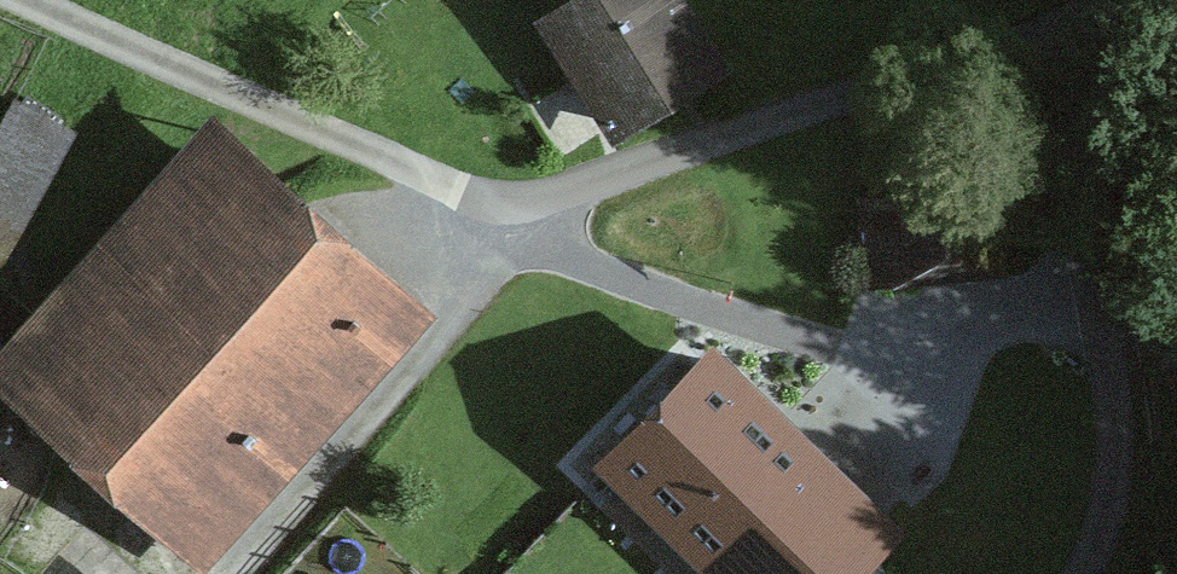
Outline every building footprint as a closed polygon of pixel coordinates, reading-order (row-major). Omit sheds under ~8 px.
[(532,5),(610,134),(731,61),(694,0),(540,0),(532,5)] [(13,86),(0,110),(0,249),(5,251),(77,121),(13,86)] [(0,330),(0,373),(207,560),(440,303),(211,97),(0,330)] [(711,326),(590,449),(718,573),(851,573),(907,518),(711,326)] [(313,558),(331,573),(383,573),(400,554),(353,513),(313,558)]
